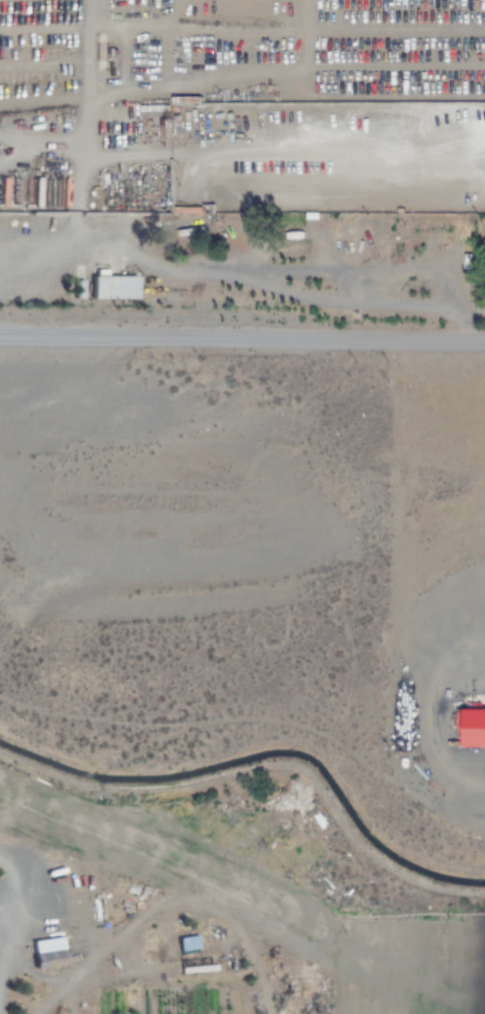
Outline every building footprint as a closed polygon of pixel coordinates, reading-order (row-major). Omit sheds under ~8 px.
[(34,195),(4,195),(4,208),(34,208),(34,195)] [(136,300),(136,276),(91,276),(91,300),(136,300)] [(460,694),(460,748),(484,748),(484,694),(460,694)] [(180,952),(199,949),(196,935),(177,938),(180,952)] [(32,953),(33,969),(65,967),(64,950),(32,953)]
